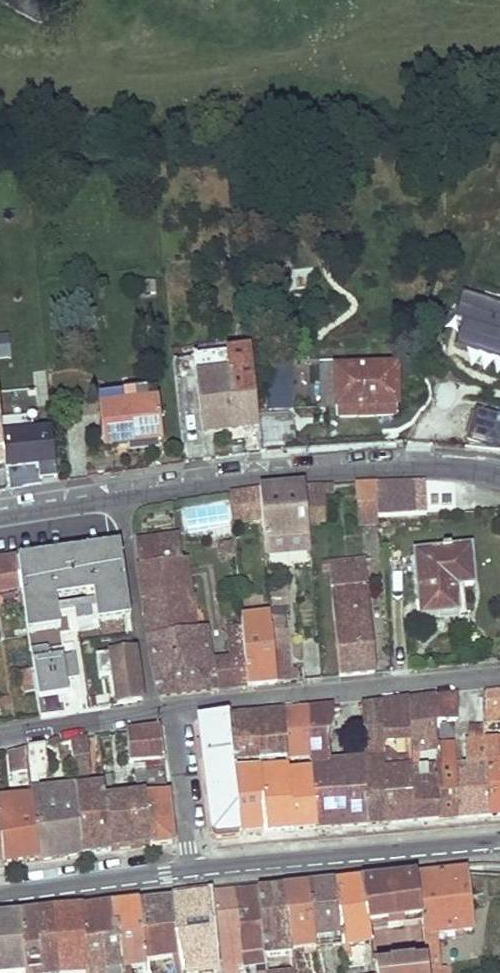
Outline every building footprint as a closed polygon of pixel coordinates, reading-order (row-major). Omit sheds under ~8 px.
[(226,268),(226,259),(216,260),(217,269),(226,268)] [(155,294),(155,282),(141,283),(142,295),(155,294)] [(464,291),(457,316),(463,317),(457,341),(499,353),(499,301),(464,291)] [(11,358),(9,335),(0,335),(0,359),(11,358)] [(253,372),(250,352),(192,359),(195,379),(253,372)] [(293,409),(292,359),(267,360),(269,410),(293,409)] [(336,406),(336,370),(338,370),(337,365),(322,365),(323,407),(336,406)] [(397,406),(397,369),(358,369),(338,370),(336,370),(336,406),(336,407),(339,407),(395,406),(397,406)] [(259,427),(253,372),(195,379),(202,434),(259,427)] [(163,439),(158,402),(100,408),(104,446),(163,439)] [(395,416),(395,406),(339,407),(339,417),(395,416)] [(476,408),(467,439),(499,448),(499,414),(476,408)] [(261,441),(292,443),(293,416),(263,414),(261,441)] [(2,425),(5,462),(6,467),(38,465),(39,478),(56,476),(51,421),(2,425)] [(426,508),(425,483),(375,484),(377,518),(426,514),(426,508)] [(476,503),(475,487),(425,483),(426,508),(476,503)] [(377,518),(375,484),(355,485),(358,526),(379,524),(377,518)] [(326,510),(325,493),(325,486),(305,487),(307,511),(326,510)] [(307,511),(305,487),(286,489),(286,494),(279,494),(279,489),(259,491),(262,520),(265,556),(310,552),(308,522),(307,511)] [(262,520),(259,491),(230,494),(233,523),(262,520)] [(325,522),(326,510),(307,511),(308,522),(325,522)] [(179,563),(177,538),(135,543),(139,569),(179,563)] [(19,554),(29,631),(62,627),(60,608),(93,604),(95,622),(130,618),(121,542),(19,554)] [(235,556),(234,544),(224,545),(224,556),(235,556)] [(456,590),(454,575),(466,574),(463,550),(415,555),(420,618),(422,618),(422,619),(442,618),(442,616),(458,614),(456,590)] [(474,588),(470,550),(463,550),(466,574),(454,575),(456,590),(474,588)] [(17,560),(0,563),(0,584),(20,581),(17,560)] [(364,584),(362,560),(330,563),(330,571),(331,589),(365,586),(365,584),(364,584)] [(182,586),(179,563),(139,569),(142,591),(182,586)] [(330,571),(330,563),(322,563),(322,572),(330,571)] [(20,581),(0,584),(0,592),(21,588),(20,581)] [(211,663),(206,632),(190,635),(186,610),(191,609),(187,585),(182,586),(142,591),(152,660),(160,697),(216,691),(211,663)] [(374,673),(365,586),(331,589),(340,676),(374,673)] [(287,606),(286,594),(271,594),(272,608),(287,606)] [(284,637),(282,616),(270,617),(271,638),(284,637)] [(271,638),(270,617),(242,620),(242,629),(244,645),(248,687),(276,683),(272,644),(271,638)] [(244,645),(242,629),(226,631),(228,647),(244,645)] [(25,637),(24,630),(14,631),(15,638),(25,637)] [(291,670),(289,643),(272,644),(276,683),(292,682),(291,670)] [(248,687),(244,645),(228,647),(231,661),(211,663),(216,691),(248,687)] [(141,701),(135,653),(96,658),(99,679),(115,678),(118,704),(141,701)] [(63,674),(62,667),(42,669),(43,677),(63,674)] [(68,713),(63,674),(43,677),(42,669),(32,671),(35,691),(39,716),(68,713)] [(303,680),(302,669),(291,670),(292,682),(303,680)] [(35,691),(32,671),(21,673),(25,693),(35,691)] [(485,693),(484,711),(499,710),(499,692),(485,693)] [(458,722),(458,696),(436,698),(436,721),(458,722)] [(8,697),(0,698),(0,708),(10,706),(8,697)] [(436,721),(436,698),(409,701),(410,741),(411,754),(437,751),(437,745),(436,721)] [(410,741),(409,701),(383,704),(384,742),(410,741)] [(385,824),(384,769),(384,750),(384,742),(383,704),(362,706),(365,763),(365,795),(367,826),(385,824)] [(331,761),(330,742),(334,724),(333,710),(309,712),(312,758),(311,758),(311,762),(331,761)] [(484,711),(484,719),(499,718),(499,710),(484,711)] [(312,758),(309,712),(285,714),(288,759),(288,760),(311,758),(312,758)] [(288,759),(285,714),(257,716),(260,760),(261,771),(265,833),(294,831),(291,808),(289,773),(289,769),(275,770),(274,760),(288,759)] [(260,760),(257,716),(227,717),(232,762),(260,760)] [(232,762),(227,717),(198,721),(198,723),(199,739),(212,834),(213,837),(218,838),(240,837),(240,835),(233,772),(232,762)] [(484,741),(484,727),(470,727),(469,742),(484,741)] [(164,763),(160,729),(127,733),(128,743),(130,765),(136,764),(164,763)] [(128,743),(127,733),(117,734),(118,745),(128,743)] [(498,740),(484,741),(469,742),(466,742),(466,765),(488,765),(488,817),(499,816),(499,739),(498,740)] [(89,776),(85,740),(71,742),(75,777),(89,776)] [(456,766),(456,745),(447,746),(437,745),(437,751),(437,768),(437,796),(438,821),(458,819),(456,766)] [(48,773),(44,747),(27,750),(30,779),(37,778),(47,777),(48,773)] [(30,779),(27,750),(10,752),(13,782),(30,780),(30,779)] [(411,770),(411,769),(395,769),(394,758),(394,756),(388,751),(384,750),(384,769),(385,824),(412,823),(411,770)] [(437,768),(437,751),(411,754),(411,758),(411,769),(411,770),(437,768)] [(411,769),(411,758),(394,758),(395,769),(411,769)] [(167,793),(164,763),(136,764),(141,797),(145,796),(167,793)] [(365,795),(365,763),(331,766),(331,770),(312,771),(317,829),(367,826),(365,795)] [(488,817),(488,765),(466,765),(456,766),(458,819),(488,817)] [(437,796),(437,768),(411,770),(412,823),(438,821),(437,796)] [(265,833),(261,771),(233,772),(240,835),(265,833)] [(317,829),(312,771),(289,773),(291,808),(294,831),(317,829)] [(90,789),(89,776),(75,777),(76,790),(90,789)] [(112,789),(111,777),(102,778),(103,788),(103,790),(112,789)] [(39,793),(37,778),(30,779),(30,780),(31,788),(31,794),(39,793)] [(31,788),(30,780),(13,782),(14,789),(31,788)] [(111,850),(105,800),(103,790),(103,788),(90,789),(76,790),(82,854),(111,850)] [(122,798),(117,788),(112,789),(103,790),(105,800),(122,798)] [(14,789),(0,790),(0,802),(15,800),(14,789)] [(82,854),(76,790),(39,793),(31,794),(32,799),(38,861),(82,854)] [(173,844),(167,793),(145,796),(150,846),(173,844)] [(150,846),(145,796),(141,797),(122,798),(105,800),(111,850),(150,846)] [(32,799),(15,800),(0,802),(0,827),(3,866),(38,861),(32,799)] [(465,872),(418,877),(422,918),(424,936),(435,935),(473,931),(465,872)] [(422,918),(418,877),(361,882),(368,924),(388,922),(389,928),(405,926),(404,920),(422,918)] [(361,882),(334,885),(342,946),(342,947),(371,943),(368,924),(361,882)] [(334,885),(306,887),(316,947),(342,946),(334,885)] [(306,887),(283,889),(291,950),(316,947),(306,887)] [(283,889),(258,892),(265,957),(291,954),(291,950),(283,889)] [(236,894),(244,966),(257,965),(258,972),(267,972),(265,957),(258,892),(236,894)] [(213,897),(222,972),(239,972),(238,966),(244,966),(236,894),(213,897)] [(183,972),(201,972),(216,972),(208,898),(173,901),(183,972)] [(148,962),(172,959),(175,972),(183,972),(173,901),(139,905),(148,962)] [(121,972),(130,972),(129,967),(148,965),(148,962),(139,905),(112,907),(121,972)] [(86,943),(101,941),(105,972),(121,972),(112,907),(82,911),(86,943)] [(55,969),(55,972),(105,972),(101,941),(86,943),(82,911),(52,914),(55,969)] [(25,972),(31,972),(55,969),(52,914),(20,917),(25,972)] [(20,917),(0,919),(0,972),(25,972),(20,917)] [(435,935),(424,936),(425,945),(436,944),(435,935)] [(425,945),(426,953),(428,972),(444,972),(444,968),(438,968),(436,944),(425,945)] [(374,958),(376,972),(428,972),(426,953),(410,955),(411,963),(393,964),(392,956),(374,958)]
